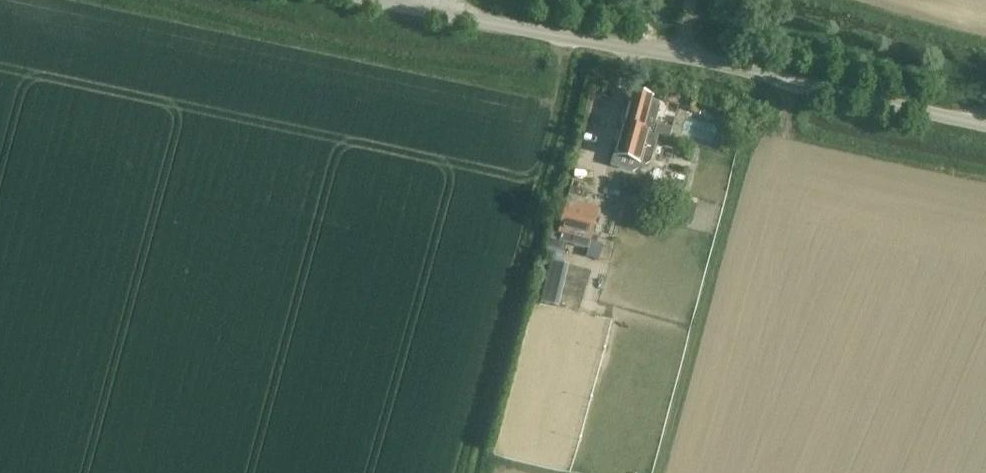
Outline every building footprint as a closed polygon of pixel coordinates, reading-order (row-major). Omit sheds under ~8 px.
[(666,90),(663,102),(674,105),(687,109),(690,97),(677,93),(666,90)] [(638,164),(648,132),(642,130),(651,99),(631,93),(612,156),(638,164)] [(655,124),(652,136),(656,138),(667,141),(671,129),(655,124)] [(669,183),(666,198),(678,200),(682,186),(669,183)] [(570,188),(568,195),(584,200),(586,192),(570,188)] [(588,251),(590,241),(598,211),(566,202),(557,232),(561,233),(558,242),(558,244),(566,246),(588,251)] [(548,239),(546,248),(564,254),(566,246),(558,244),(558,242),(548,239)] [(549,261),(539,303),(557,307),(567,265),(561,264),(549,261)]
